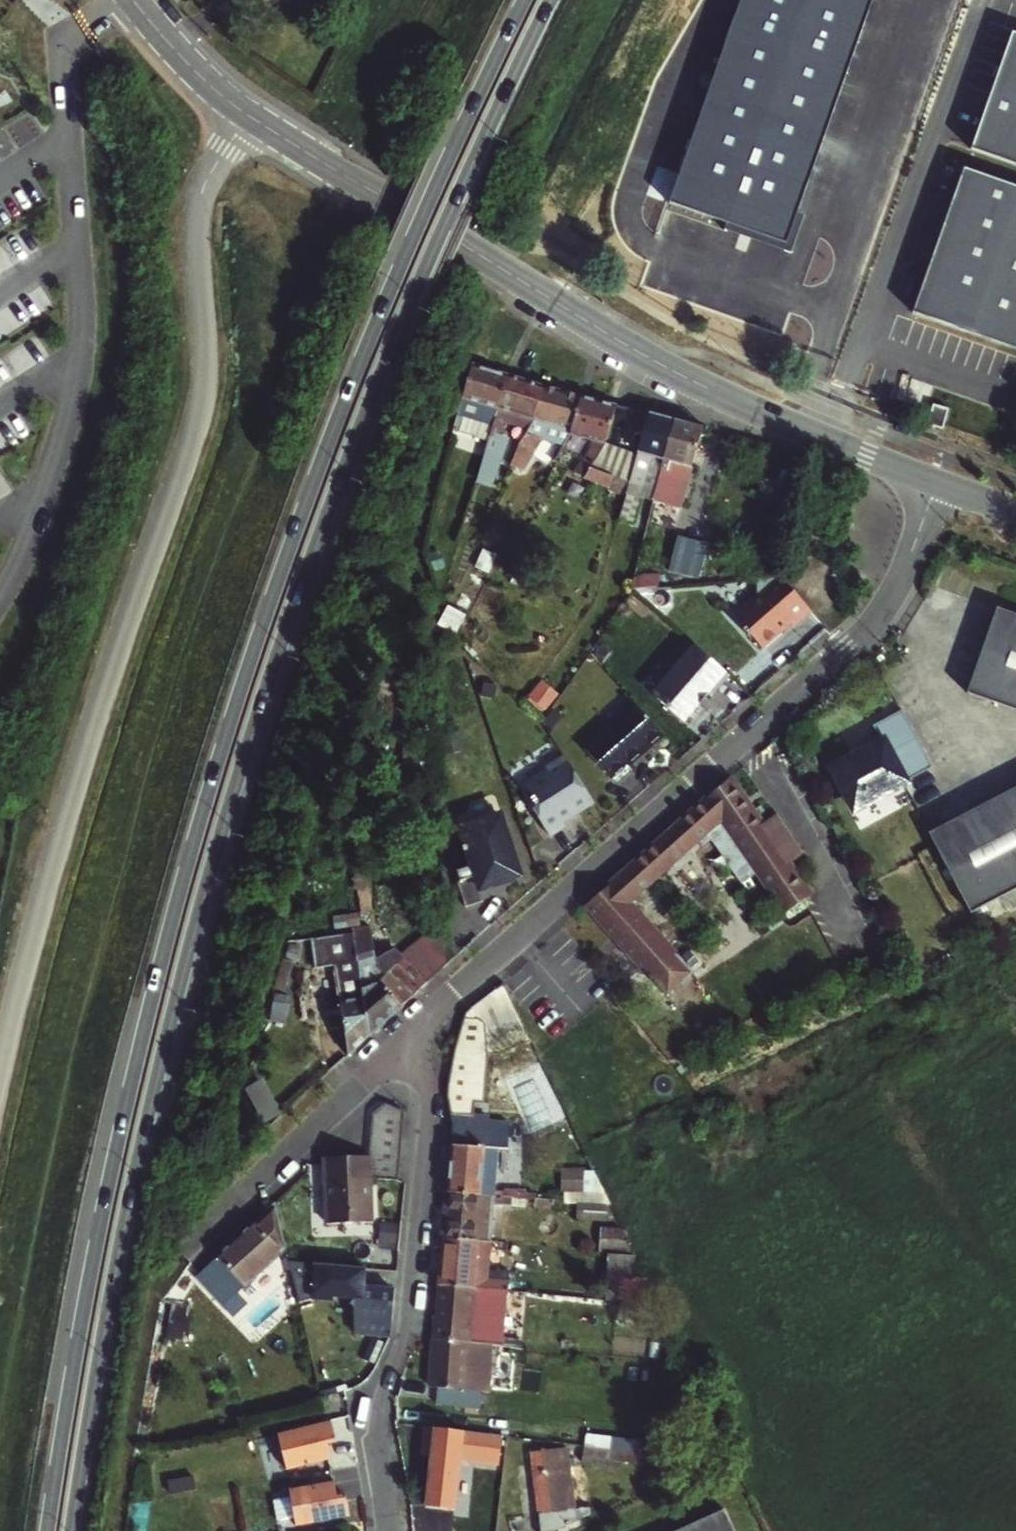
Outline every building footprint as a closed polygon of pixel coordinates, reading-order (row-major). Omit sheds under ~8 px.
[(673,206),(785,245),(872,0),(746,0),(673,206)] [(1015,164),(1015,33),(1013,32),(972,149),(1015,164)] [(1015,348),(1015,186),(965,168),(914,313),(1015,348)] [(509,376),(473,365),(454,428),(453,430),(461,432),(466,416),(494,425),(495,418),(498,409),(509,376)] [(509,376),(498,409),(535,419),(544,387),(509,376)] [(544,387),(535,419),(574,431),(582,397),(544,387)] [(617,405),(582,397),(574,431),(573,436),(594,441),(589,477),(628,489),(630,483),(598,474),(607,443),(617,405)] [(944,429),(950,409),(935,404),(929,425),(944,429)] [(650,414),(633,409),(629,424),(646,429),(650,414)] [(656,489),(676,422),(650,414),(646,429),(640,450),(630,483),(628,489),(627,494),(640,498),(644,485),(656,489)] [(505,421),(495,418),(494,425),(485,451),(499,455),(503,442),(499,440),(505,421)] [(681,508),(703,429),(676,422),(656,489),(653,500),(681,508)] [(541,434),(531,429),(522,448),(533,453),(541,434)] [(546,440),(540,458),(557,463),(562,445),(546,440)] [(640,450),(607,443),(598,474),(630,483),(640,450)] [(677,539),(666,575),(686,580),(688,573),(703,577),(710,550),(696,546),(696,544),(677,539)] [(659,577),(631,579),(628,589),(656,586),(659,577)] [(785,580),(740,620),(767,651),(796,626),(799,630),(816,615),(785,580)] [(998,609),(968,694),(1015,711),(1015,616),(998,609)] [(689,727),(714,698),(717,701),(734,680),(694,645),(673,670),(679,675),(657,700),(689,727)] [(542,682),(533,695),(549,707),(558,694),(542,682)] [(637,776),(630,768),(665,737),(638,707),(590,751),(624,788),(637,776)] [(933,769),(902,712),(874,727),(882,741),(834,767),(858,809),(933,769)] [(540,807),(534,810),(551,836),(566,827),(563,823),(594,803),(566,758),(548,770),(549,773),(527,787),(536,800),(534,801),(536,804),(538,803),(540,807)] [(788,913),(811,897),(789,865),(803,855),(776,816),(762,826),(730,779),(727,781),(709,797),(669,833),(686,853),(723,821),(788,913)] [(930,836),(973,916),(1015,893),(1015,791),(930,836)] [(468,851),(473,867),(458,872),(461,881),(458,882),(467,908),(484,902),(480,889),(522,876),(504,819),(462,832),(467,848),(464,848),(466,852),(468,851)] [(669,833),(656,844),(673,864),(686,853),(669,833)] [(673,864),(656,844),(635,864),(651,883),(673,864)] [(651,883),(635,864),(622,875),(639,895),(651,883)] [(586,907),(668,997),(693,979),(627,905),(639,895),(622,875),(586,907)] [(379,932),(349,937),(357,973),(386,967),(379,932)] [(327,937),(324,938),(338,1002),(343,1024),(350,1059),(370,1038),(359,984),(357,973),(349,937),(348,933),(327,937)] [(372,981),(359,984),(370,1038),(448,968),(431,949),(387,989),(385,987),(375,996),(372,981)] [(482,1101),(486,1056),(503,1058),(532,1044),(503,983),(468,1011),(462,1019),(456,1027),(454,1032),(452,1036),(449,1046),(448,1056),(447,1072),(451,1112),(452,1126),(450,1147),(485,1150),(486,1144),(487,1115),(478,1115),(473,1114),(475,1100),(482,1101)] [(343,1024),(338,1002),(325,1004),(330,1026),(343,1024)] [(388,1104),(375,1113),(374,1155),(380,1155),(378,1180),(403,1180),(406,1112),(388,1104)] [(485,1150),(450,1147),(446,1194),(495,1198),(496,1189),(483,1188),(485,1150)] [(355,1154),(332,1153),(329,1200),(317,1200),(316,1215),(329,1215),(351,1216),(355,1154)] [(376,1218),(378,1180),(380,1155),(374,1155),(355,1154),(351,1216),(376,1218)] [(596,1202),(597,1168),(565,1167),(565,1201),(596,1202)] [(495,1198),(500,1199),(503,1199),(504,1190),(496,1189),(495,1198)] [(495,1198),(446,1194),(442,1238),(496,1243),(500,1199),(495,1198)] [(225,1305),(289,1245),(276,1201),(198,1275),(225,1305)] [(329,1233),(350,1234),(351,1216),(329,1215),(329,1233)] [(375,1236),(376,1218),(351,1216),(350,1234),(375,1236)] [(401,1251),(403,1219),(382,1217),(378,1249),(401,1251)] [(634,1251),(635,1226),(604,1225),(603,1251),(634,1251)] [(440,1267),(438,1286),(492,1291),(496,1243),(442,1238),(440,1267)] [(600,1280),(610,1280),(611,1252),(602,1251),(600,1280)] [(613,1283),(639,1283),(639,1253),(613,1253),(613,1283)] [(367,1271),(299,1264),(305,1305),(316,1302),(335,1304),(335,1299),(356,1300),(358,1336),(393,1340),(398,1294),(366,1291),(367,1271)] [(492,1291),(438,1286),(433,1341),(495,1346),(503,1346),(508,1292),(492,1291)] [(491,1393),(495,1346),(433,1341),(429,1388),(439,1389),(438,1404),(482,1408),(483,1392),(491,1393)] [(278,1429),(288,1464),(332,1451),(326,1431),(335,1428),(331,1413),(278,1429)] [(423,1447),(432,1448),(425,1509),(453,1512),(460,1458),(499,1462),(502,1437),(425,1428),(423,1447)] [(587,1462),(641,1464),(641,1436),(588,1434),(587,1462)] [(542,1530),(559,1530),(590,1517),(590,1510),(575,1511),(570,1450),(535,1453),(542,1530)] [(292,1480),(299,1517),(350,1507),(347,1492),(340,1493),(336,1472),(292,1480)] [(727,1510),(681,1530),(736,1530),(727,1510)]
